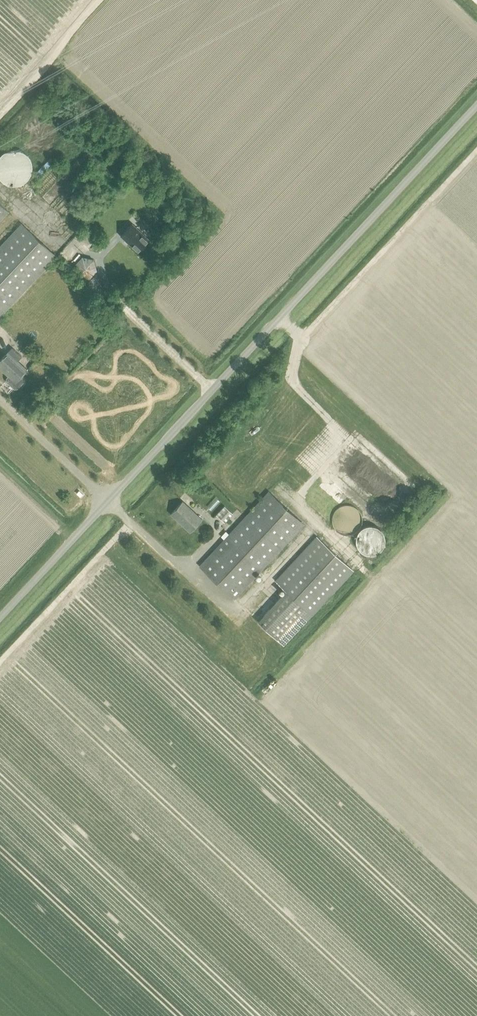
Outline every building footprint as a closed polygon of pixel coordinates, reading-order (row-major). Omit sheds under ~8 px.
[(3,182),(6,184),(8,185),(11,185),(13,186),(16,186),(19,185),(21,184),(23,183),(26,182),(27,180),(29,178),(30,176),(31,173),(32,171),(32,169),(32,166),(32,163),(31,161),(30,158),(28,156),(27,155),(25,153),(23,152),(20,151),(18,150),(15,150),(12,150),(10,150),(7,151),(5,152),(3,153),(1,155),(0,157),(0,179),(2,181),(3,182)] [(120,236),(138,252),(149,241),(131,224),(120,236)] [(56,257),(21,225),(0,247),(0,316),(56,257)] [(0,360),(0,368),(9,377),(7,378),(7,381),(14,388),(17,388),(24,381),(24,378),(21,376),(27,370),(26,370),(17,362),(22,357),(14,349),(9,354),(8,353),(8,352),(0,360)] [(200,566),(235,598),(303,525),(268,493),(200,566)] [(170,514),(171,515),(171,514),(189,532),(189,533),(202,520),(201,519),(201,520),(182,502),(183,502),(182,501),(170,514)] [(216,515),(224,523),(232,514),(224,506),(216,515)] [(358,513),(357,511),(356,510),(355,509),(353,508),(352,508),(351,507),(349,507),(348,506),(346,506),(345,506),(344,506),(342,507),(341,507),(340,507),(339,508),(337,509),(336,510),(334,512),(333,513),(332,516),(332,517),(332,520),(332,522),(332,524),(333,526),(333,528),(335,530),(336,532),(338,533),(340,534),(342,535),(344,535),(346,535),(347,535),(350,535),(352,534),(354,533),(355,532),(357,530),(358,528),(359,526),(360,524),(360,522),(360,520),(360,519),(360,517),(359,515),(359,514),(358,513)] [(383,531),(382,530),(381,529),(380,527),(378,526),(377,526),(375,525),(374,525),(372,525),(371,524),(370,524),(368,525),(367,525),(366,525),(365,526),(363,526),(361,527),(360,529),(358,531),(357,532),(356,534),(356,536),(355,539),(355,541),(356,543),(356,545),(357,547),(359,549),(360,551),(362,552),(364,554),(366,554),(368,555),(370,555),(372,555),(374,554),(377,554),(379,552),(380,551),(382,549),(383,548),(385,545),(385,543),(386,541),(386,539),(386,537),(385,536),(385,534),(384,532),(383,531)] [(287,591),(258,622),(283,646),(353,571),(316,537),(275,581),(287,591)]
